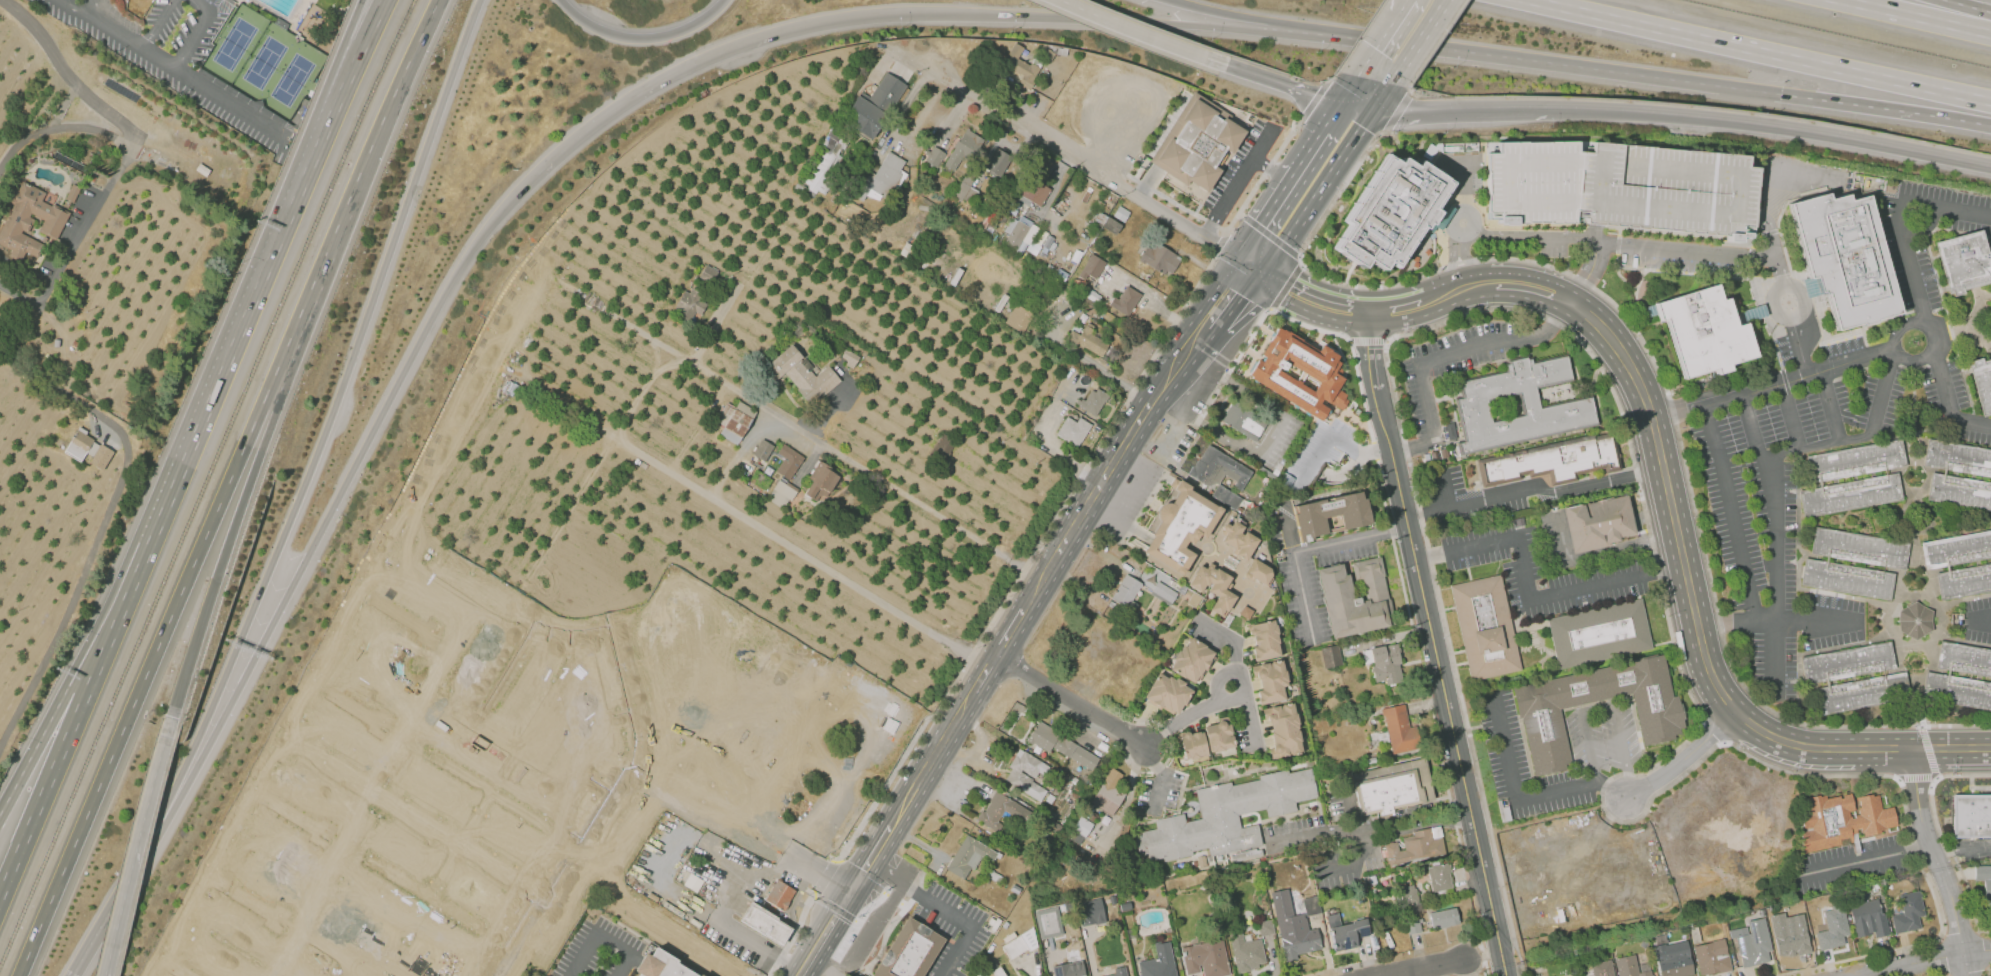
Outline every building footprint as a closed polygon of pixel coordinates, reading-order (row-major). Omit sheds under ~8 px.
[(298,0),(258,0),(289,17),(298,0)] [(1015,43),(1002,66),(1011,72),(1012,69),(1021,74),(1019,78),(1022,79),(1021,81),(1031,87),(1045,63),(1035,58),(1030,65),(1018,58),(1024,48),(1015,43)] [(886,72),(870,97),(861,92),(843,121),(872,139),(906,85),(886,72)] [(1197,94),(1229,115),(1226,119),(1246,132),(1232,153),(1229,151),(1219,166),(1223,169),(1208,192),(1193,182),(1190,186),(1159,165),(1152,161),(1197,94)] [(846,135),(824,128),(805,187),(828,194),(846,135)] [(967,129),(984,140),(975,154),(967,150),(954,171),(945,165),(967,129)] [(1578,151),(1587,152),(1588,148),(1593,148),(1594,142),(1655,148),(1655,149),(1688,151),(1749,156),(1749,160),(1756,161),(1755,168),(1759,168),(1755,217),(1754,226),(1753,226),(1753,232),(1750,232),(1750,238),(1741,237),(1741,242),(1729,241),(1729,236),(1681,232),(1681,230),(1648,227),(1648,229),(1596,224),(1586,223),(1587,218),(1576,217),(1576,222),(1499,224),(1499,219),(1488,219),(1487,153),(1498,153),(1498,142),(1578,141),(1578,151)] [(947,152),(935,144),(931,152),(928,150),(926,153),(929,155),(926,161),(937,168),(947,152)] [(998,148),(1013,157),(1002,176),(987,168),(998,148)] [(889,151),(906,161),(900,172),(902,174),(889,198),(871,188),(864,200),(849,192),(863,167),(876,175),(889,151)] [(1387,154),(1400,163),(1404,158),(1416,166),(1420,161),(1456,185),(1445,202),(1455,209),(1441,230),(1435,227),(1431,232),(1425,228),(1422,226),(1395,266),(1388,261),(1383,269),(1368,259),(1363,267),(1334,247),(1349,224),(1344,220),(1387,154)] [(966,175),(974,180),(970,187),(979,192),(973,203),(964,198),(962,201),(954,196),(966,175)] [(1051,189),(1041,207),(1032,202),(1030,206),(1019,200),(1022,195),(1021,195),(1031,177),(1051,189)] [(799,181),(794,188),(812,200),(816,192),(799,181)] [(24,258),(0,244),(0,228),(2,225),(3,225),(15,205),(7,201),(8,199),(10,200),(15,191),(13,191),(15,188),(19,190),(23,182),(45,193),(41,201),(70,216),(58,238),(52,249),(50,253),(47,252),(37,270),(31,267),(36,257),(26,252),(24,258)] [(73,184),(81,188),(74,204),(66,199),(73,184)] [(1836,330),(1828,300),(1816,303),(1815,296),(1807,298),(1802,280),(1809,278),(1789,204),(1828,193),(1830,199),(1848,194),(1849,200),(1868,195),(1900,313),(1876,320),(1877,321),(1862,325),(1861,324),(1836,330)] [(1120,205),(1114,216),(1125,222),(1131,212),(1120,205)] [(1108,216),(1108,217),(1100,212),(1095,220),(1103,225),(1102,226),(1117,234),(1123,224),(1108,216)] [(1005,242),(1010,234),(1005,231),(1013,217),(1031,228),(1033,224),(1040,228),(1030,245),(1028,244),(1021,256),(1016,253),(1018,250),(1005,242)] [(1987,252),(1990,251),(1990,287),(1990,283),(1963,290),(1963,293),(1953,296),(1952,293),(1948,294),(1934,242),(1981,230),(1987,252)] [(907,241),(919,249),(912,260),(900,253),(907,241)] [(1147,246),(1140,260),(1165,274),(1167,271),(1172,274),(1180,260),(1175,257),(1177,254),(1156,242),(1152,249),(1147,246)] [(1079,275),(1093,252),(1108,261),(1097,279),(1089,274),(1085,279),(1079,275)] [(707,265),(701,277),(712,283),(718,271),(707,265)] [(1684,379),(1665,319),(1660,321),(1658,315),(1649,318),(1646,307),(1655,304),(1655,303),(1717,284),(1722,300),(1728,298),(1733,314),(1765,304),(1768,316),(1746,323),(1757,356),(1730,365),(1731,370),(1718,374),(1716,369),(1684,379)] [(1114,296),(1118,299),(1127,285),(1143,295),(1129,317),(1109,304),(1114,296)] [(685,290),(673,312),(690,321),(696,311),(701,313),(711,295),(694,286),(690,293),(685,290)] [(1085,297),(1101,306),(1095,316),(1079,307),(1085,297)] [(1005,323),(1017,304),(1035,315),(1023,334),(1005,323)] [(1068,338),(1101,356),(1108,342),(1092,333),(1096,326),(1088,322),(1082,334),(1073,329),(1068,338)] [(1279,326),(1249,374),(1320,420),(1332,403),(1342,409),(1351,396),(1338,388),(1344,378),(1338,366),(1334,363),(1339,355),(1323,345),(1318,351),(1279,326)] [(789,344),(800,358),(797,361),(811,378),(826,366),(837,380),(808,404),(782,373),(772,381),(761,367),(789,344)] [(845,349),(841,356),(847,360),(844,365),(852,369),(859,357),(845,349)] [(1462,454),(1459,443),(1466,442),(1457,400),(1464,398),(1460,382),(1508,372),(1507,365),(1510,364),(1510,361),(1527,357),(1528,360),(1531,359),(1532,364),(1569,356),(1574,379),(1536,387),(1541,408),(1593,397),(1599,423),(1462,454)] [(1982,361),(1990,359),(1990,415),(1982,417),(1968,365),(1971,364),(1970,361),(1981,358),(1982,361)] [(1088,396),(1085,400),(1082,398),(1078,405),(1085,409),(1084,412),(1094,418),(1108,395),(1097,389),(1096,391),(1092,389),(1088,396)] [(755,411),(737,401),(734,407),(725,401),(713,421),(722,426),(718,434),(736,444),(755,411)] [(1233,401),(1267,421),(1256,441),(1221,422),(1233,401)] [(1068,416),(1056,434),(1078,447),(1092,424),(1080,417),(1077,422),(1068,416)] [(93,441),(99,445),(100,444),(114,451),(103,471),(89,463),(92,456),(86,453),(81,462),(64,452),(79,426),(87,431),(85,434),(94,439),(93,441)] [(1483,488),(1477,460),(1595,434),(1595,436),(1613,432),(1622,470),(1606,474),(1604,469),(1577,475),(1578,480),(1551,486),(1548,473),(1529,478),(1528,474),(1521,475),(1522,479),(1483,488)] [(956,441),(942,433),(930,455),(944,463),(956,441)] [(1811,483),(1806,456),(1902,438),(1907,466),(1811,483)] [(1928,438),(1990,449),(1990,477),(1923,466),(1928,438)] [(761,439),(773,446),(764,461),(752,454),(761,439)] [(783,443),(777,452),(784,458),(775,471),(789,480),(804,458),(783,443)] [(1208,444),(1253,473),(1243,489),(1223,476),(1215,490),(1190,474),(1208,444)] [(1443,458),(1441,450),(1448,448),(1450,457),(1443,458)] [(803,492),(815,500),(822,490),(826,494),(839,475),(829,468),(830,466),(820,460),(810,476),(813,477),(803,492)] [(1932,472),(1990,482),(1990,511),(1927,500),(1932,472)] [(1804,518),(1799,491),(1898,473),(1903,500),(1804,518)] [(778,479),(767,497),(785,509),(796,491),(778,479)] [(1180,479),(1191,487),(1190,489),(1221,509),(1182,574),(1143,550),(1161,522),(1157,515),(1159,507),(1165,503),(1172,503),(1179,492),(1174,489),(1180,479)] [(1294,505),(1364,490),(1371,523),(1343,530),(1340,514),(1325,518),(1328,533),(1301,539),(1294,505)] [(1573,554),(1563,508),(1581,504),(1581,505),(1590,503),(1603,500),(1627,495),(1631,511),(1632,511),(1638,539),(1618,543),(1618,541),(1610,543),(1611,546),(1573,554)] [(1234,521),(1223,541),(1236,548),(1234,553),(1246,560),(1259,538),(1246,531),(1244,535),(1240,533),(1244,526),(1234,521)] [(1906,570),(1811,554),(1815,527),(1910,543),(1906,570)] [(1921,543),(1990,530),(1990,558),(1926,570),(1921,543)] [(1318,569),(1379,556),(1394,625),(1333,638),(1318,569)] [(1254,557),(1270,568),(1273,575),(1266,585),(1245,571),(1254,557)] [(1891,601),(1800,585),(1805,558),(1895,574),(1891,601)] [(1936,573),(1990,563),(1990,591),(1941,600),(1936,573)] [(1232,577),(1209,564),(1206,568),(1201,565),(1189,585),(1201,592),(1206,585),(1208,586),(1210,583),(1213,584),(1208,591),(1218,597),(1211,610),(1224,617),(1236,596),(1225,589),(1232,577)] [(1126,574),(1143,584),(1128,608),(1111,598),(1126,574)] [(1472,680),(1451,585),(1501,574),(1522,669),(1472,680)] [(1158,581),(1151,593),(1171,605),(1178,593),(1158,581)] [(1559,669),(1547,619),(1641,598),(1653,649),(1559,669)] [(1916,640),(1899,630),(1899,611),(1916,602),(1933,611),(1933,630),(1916,640)] [(1245,605),(1254,611),(1248,620),(1239,614),(1245,605)] [(1249,625),(1276,620),(1283,656),(1255,661),(1252,646),(1255,646),(1253,634),(1251,635),(1249,625)] [(1216,652),(1191,638),(1187,646),(1183,644),(1174,659),(1177,661),(1172,670),(1197,685),(1216,652)] [(1806,685),(1801,658),(1891,641),(1896,668),(1806,685)] [(1941,641),(1990,650),(1990,678),(1936,668),(1941,641)] [(1370,648),(1374,665),(1372,665),(1375,682),(1385,680),(1386,684),(1399,682),(1395,664),(1401,663),(1397,643),(1370,648)] [(1320,648),(1338,644),(1343,664),(1325,669),(1320,648)] [(1536,777),(1523,717),(1520,718),(1513,688),(1627,662),(1626,660),(1657,653),(1657,655),(1664,654),(1673,695),(1678,694),(1686,727),(1681,728),(1682,733),(1676,734),(1676,738),(1645,745),(1633,693),(1561,709),(1575,768),(1536,777)] [(1251,666),(1281,660),(1289,698),(1259,705),(1255,689),(1262,688),(1259,675),(1254,676),(1251,666)] [(1193,691),(1183,685),(1185,682),(1177,678),(1176,680),(1170,676),(1169,678),(1159,672),(1150,687),(1152,687),(1146,697),(1149,699),(1148,702),(1161,709),(1162,708),(1173,714),(1174,712),(1178,714),(1184,705),(1186,706),(1190,699),(1189,698),(1193,691)] [(1822,715),(1817,688),(1906,672),(1911,699),(1822,715)] [(1926,672),(1990,683),(1990,711),(1922,699),(1926,672)] [(1263,709),(1292,702),(1303,753),(1276,759),(1276,756),(1271,757),(1270,749),(1274,748),(1271,732),(1272,732),(1270,721),(1268,722),(1267,718),(1265,718),(1263,709)] [(1393,753),(1416,748),(1406,703),(1383,709),(1393,753)] [(1205,726),(1220,723),(1219,718),(1229,716),(1236,747),(1224,749),(1225,751),(1216,752),(1215,750),(1210,751),(1205,726)] [(1039,720),(1068,736),(1067,739),(1100,758),(1093,771),(1052,747),(1049,752),(1028,739),(1039,720)] [(1203,731),(1208,756),(1185,760),(1181,736),(1203,731)] [(1021,747),(1051,768),(1039,785),(1046,790),(1038,802),(1005,779),(1013,768),(1009,765),(1021,747)] [(1354,774),(1428,758),(1437,800),(1363,817),(1354,774)] [(1091,802),(1113,767),(1124,775),(1116,787),(1126,794),(1112,816),(1091,802)] [(1195,790),(1232,781),(1233,786),(1260,779),(1259,775),(1287,769),(1288,772),(1312,767),(1318,797),(1295,802),(1297,811),(1269,818),(1266,808),(1239,814),(1242,828),(1258,824),(1263,844),(1210,857),(1208,847),(1192,851),(1193,855),(1164,862),(1163,857),(1141,862),(1134,833),(1157,827),(1155,820),(1184,813),(1186,821),(1202,817),(1195,790)] [(996,789),(1035,814),(1027,827),(1009,816),(998,832),(976,818),(982,809),(985,811),(992,801),(989,800),(996,789)] [(1975,794),(1990,794),(1990,838),(1953,838),(1953,794),(1970,794),(1970,791),(1975,791),(1975,794)] [(1856,854),(1853,842),(1804,853),(1799,833),(1805,832),(1801,814),(1809,813),(1806,798),(1820,795),(1820,797),(1826,795),(1827,799),(1851,793),(1855,812),(1850,813),(1851,817),(1859,815),(1858,808),(1856,798),(1872,794),(1873,796),(1879,795),(1882,810),(1893,807),(1897,826),(1886,828),(1886,829),(1880,831),(1880,833),(1864,837),(1863,832),(1857,833),(1861,853),(1856,854)] [(1415,832),(1442,827),(1448,854),(1391,866),(1386,845),(1398,842),(1400,851),(1407,850),(1404,837),(1415,835),(1415,832)] [(967,834),(999,853),(986,876),(971,868),(965,879),(946,868),(967,834)] [(1447,863),(1427,867),(1433,891),(1453,887),(1447,863)] [(1974,866),(1990,865),(1990,904),(1985,904),(1984,881),(1975,881),(1974,866)] [(775,878),(797,890),(784,912),(763,899),(775,878)] [(1399,888),(1403,906),(1420,902),(1416,884),(1399,888)] [(1269,892),(1285,963),(1296,960),(1295,954),(1321,948),(1316,927),(1307,929),(1304,913),(1293,916),(1287,888),(1269,892)] [(1895,934),(1891,916),(1903,913),(1900,895),(1920,891),(1925,915),(1918,917),(1920,929),(1895,934)] [(1306,916),(1302,899),(1316,895),(1320,913),(1306,916)] [(1075,902),(1080,926),(1104,921),(1100,898),(1075,902)] [(1875,938),(1874,932),(1870,933),(1871,934),(1856,938),(1849,905),(1878,899),(1881,914),(1885,913),(1890,935),(1875,938)] [(751,900),(794,927),(783,945),(740,919),(751,900)] [(1120,904),(1122,911),(1131,909),(1130,902),(1120,904)] [(1041,939),(1035,911),(1056,906),(1063,934),(1041,939)] [(1820,950),(1816,933),(1829,930),(1824,911),(1844,906),(1851,934),(1844,936),(1846,944),(1820,950)] [(1429,913),(1432,928),(1459,923),(1456,908),(1429,913)] [(1326,911),(1335,952),(1357,947),(1355,937),(1371,934),(1368,918),(1352,921),(1352,922),(1341,925),(1338,909),(1326,911)] [(944,938),(921,975),(874,975),(872,975),(908,916),(944,938)] [(1237,973),(1259,968),(1258,964),(1267,962),(1261,938),(1245,942),(1238,916),(1224,919),(1237,973)] [(1743,968),(1740,955),(1736,937),(1737,936),(1736,929),(1747,927),(1748,934),(1750,933),(1748,921),(1765,917),(1772,951),(1768,952),(1770,961),(1755,964),(1755,965),(1743,968)] [(1798,956),(1797,951),(1780,955),(1775,934),(1795,929),(1793,919),(1804,917),(1812,952),(1798,956)] [(1258,922),(1261,936),(1274,933),(1271,919),(1258,922)] [(1419,919),(1406,922),(1409,935),(1422,932),(1419,919)] [(1694,943),(1690,928),(1698,926),(1702,941),(1694,943)] [(1033,927),(1002,946),(1011,960),(1028,949),(1030,952),(1038,947),(1033,927)] [(1701,975),(1694,946),(1713,942),(1713,941),(1725,938),(1733,970),(1719,973),(1718,972),(1701,975)] [(1105,939),(1091,942),(1094,956),(1108,953),(1105,939)] [(1186,975),(1200,972),(1199,965),(1201,965),(1203,975),(1224,975),(1229,975),(1222,940),(1180,948),(1186,975)] [(1170,941),(1178,975),(1141,975),(1138,962),(1154,959),(1151,945),(1170,941)] [(1695,974),(1686,975),(1661,975),(1655,948),(1654,946),(1665,944),(1666,945),(1688,941),(1695,974)] [(656,946),(704,975),(638,975),(640,972),(636,969),(646,952),(650,955),(656,946)] [(1654,975),(1619,975),(1615,959),(1635,954),(1640,973),(1641,972),(1639,964),(1649,962),(1652,975),(1654,975)] [(994,959),(988,963),(991,969),(998,965),(994,959)] [(1612,959),(1615,975),(1590,975),(1594,975),(1591,964),(1612,959)] [(1053,975),(1084,975),(1081,960),(1051,966),(1053,975)] [(1001,966),(1006,975),(995,975),(992,971),(1001,966)] [(1113,969),(1115,974),(1108,975),(1127,975),(1124,966),(1113,969)]
